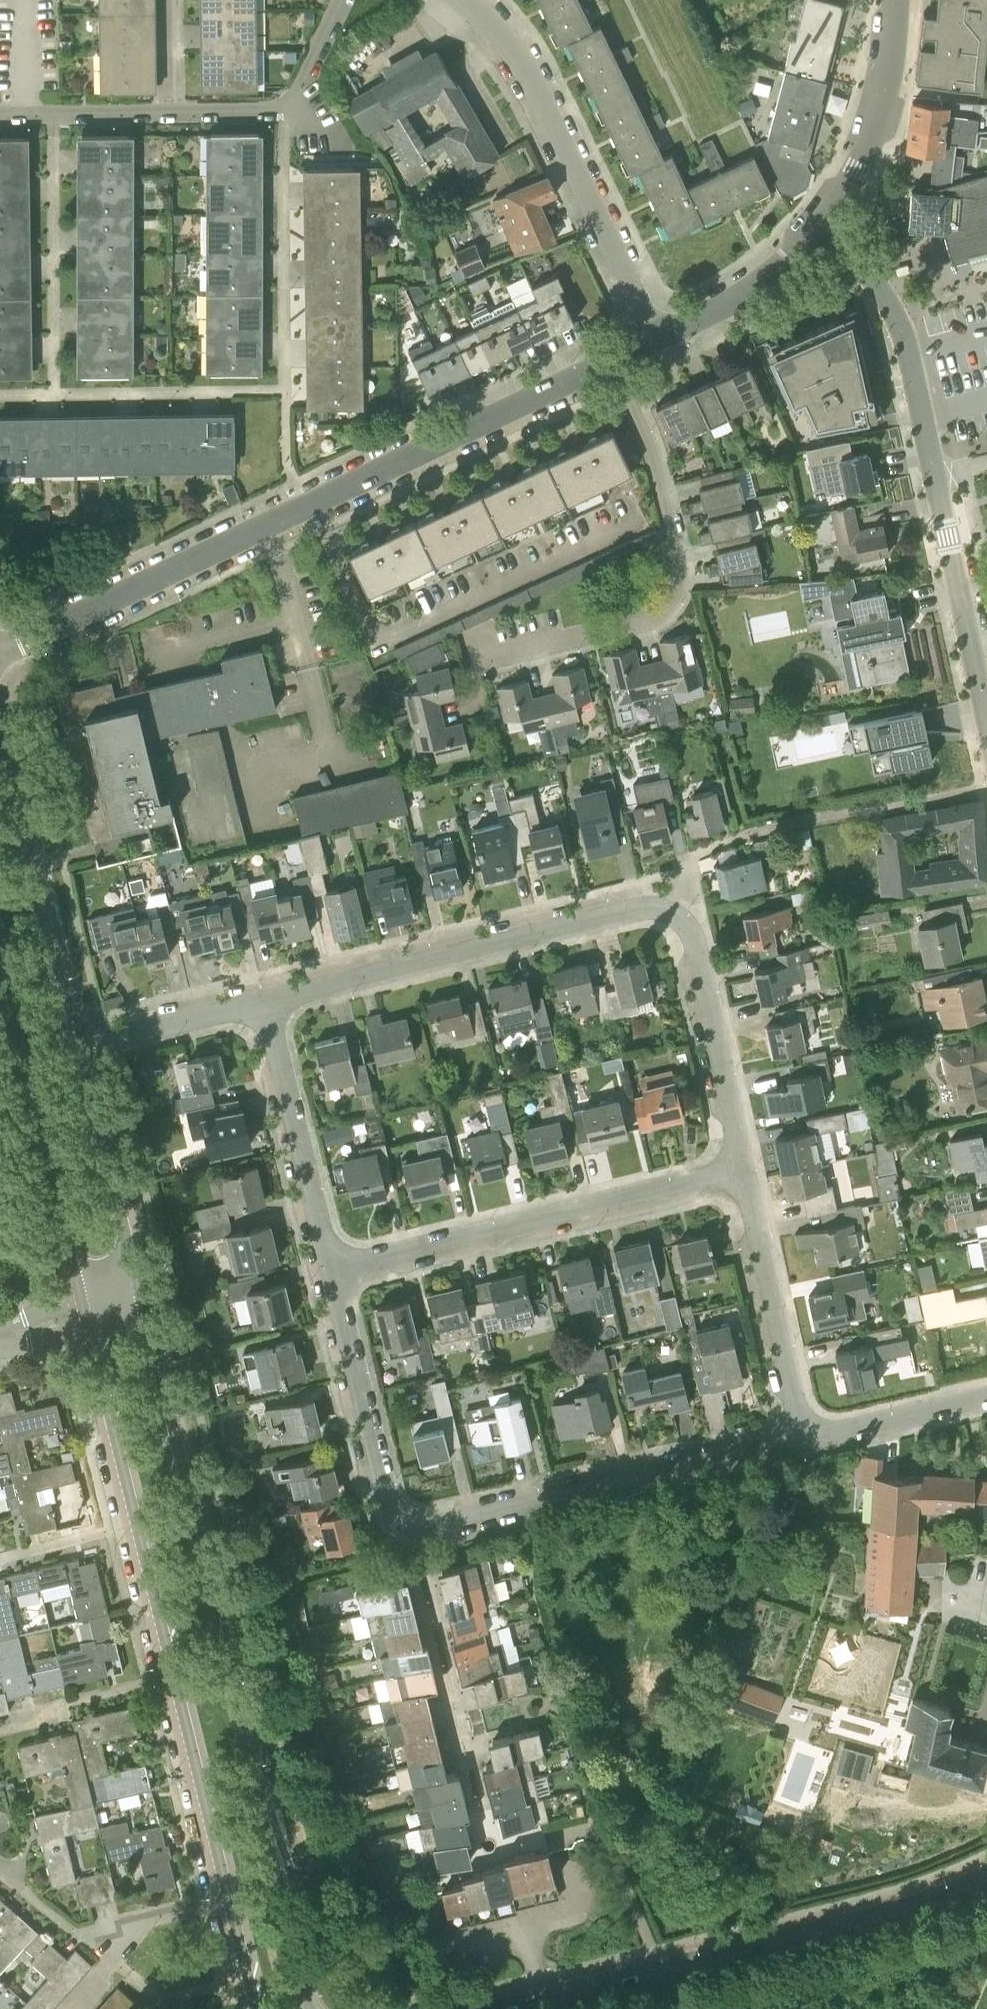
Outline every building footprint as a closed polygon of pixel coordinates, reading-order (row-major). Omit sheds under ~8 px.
[(151,11),(151,0),(105,0),(105,11),(151,11)] [(252,10),(251,0),(205,0),(205,10),(252,10)] [(561,46),(567,43),(568,43),(593,29),(580,3),(579,0),(538,0),(561,46)] [(789,3),(787,4),(772,64),(824,79),(844,3),(849,0),(793,0),(789,3)] [(935,13),(923,12),(915,80),(981,88),(986,35),(986,0),(937,0),(935,13)] [(252,10),(205,10),(206,89),(253,89),(252,10)] [(315,10),(305,10),(305,25),(315,25),(315,10)] [(151,11),(105,11),(106,90),(153,90),(151,11)] [(593,29),(568,43),(599,108),(632,92),(620,66),(614,54),(600,26),(593,29)] [(614,54),(620,66),(633,59),(627,47),(614,54)] [(367,136),(384,126),(409,168),(447,144),(465,175),(498,155),(438,51),(435,50),(374,85),(374,86),(347,101),(367,136)] [(298,57),(288,52),(284,61),(293,66),(298,57)] [(824,79),(772,64),(746,58),(735,100),(780,193),(781,189),(792,192),(804,185),(808,170),(801,158),(802,154),(795,152),(797,144),(807,146),(824,79)] [(632,92),(599,108),(631,174),(638,171),(664,158),(652,132),(645,119),(632,92)] [(913,101),(910,125),(963,132),(978,131),(979,119),(948,116),(949,105),(913,101)] [(645,119),(652,132),(665,126),(659,113),(645,119)] [(930,189),(931,188),(952,183),(953,176),(957,145),(976,147),(978,131),(963,132),(910,125),(908,149),(935,152),(930,189)] [(211,213),(258,213),(258,133),(211,133),(211,213)] [(82,215),(129,215),(128,135),(82,135),(82,215)] [(25,217),(23,136),(0,137),(0,217),(25,217)] [(700,144),(714,174),(727,168),(712,138),(700,144)] [(671,155),(664,158),(638,171),(670,237),(702,221),(686,188),(671,155)] [(686,188),(702,221),(770,189),(754,155),(727,168),(714,174),(686,188)] [(310,249),(356,248),(355,168),(309,168),(310,249)] [(952,183),(972,177),(973,172),(962,171),(961,177),(953,176),(952,183)] [(950,193),(947,232),(943,231),(944,232),(951,256),(967,251),(968,255),(986,250),(986,173),(972,177),(952,183),(931,188),(932,191),(932,192),(950,193)] [(168,190),(167,176),(157,177),(158,191),(168,190)] [(507,257),(555,239),(537,200),(557,192),(549,176),(493,199),(514,245),(504,249),(507,257)] [(950,193),(932,192),(932,191),(911,190),(908,229),(944,232),(943,231),(947,232),(950,193)] [(396,198),(385,198),(385,207),(396,207),(396,198)] [(258,213),(211,213),(211,292),(258,292),(258,213)] [(181,214),(171,214),(171,224),(181,224),(181,214)] [(129,295),(129,215),(82,215),(82,295),(129,295)] [(0,217),(0,297),(26,297),(25,217),(0,217)] [(460,268),(463,276),(485,267),(475,243),(453,251),(460,268)] [(357,327),(356,248),(310,249),(311,328),(357,327)] [(421,251),(422,265),(431,264),(430,251),(421,251)] [(185,253),(172,253),(172,269),(185,269),(185,253)] [(434,268),(425,269),(426,283),(435,282),(434,268)] [(477,280),(482,290),(490,286),(485,275),(477,280)] [(473,294),(482,290),(477,280),(468,284),(473,294)] [(426,297),(420,285),(410,289),(416,302),(426,297)] [(559,288),(538,299),(553,331),(575,321),(559,288)] [(258,292),(211,292),(211,373),(258,373),(258,292)] [(181,294),(170,294),(170,304),(177,304),(181,300),(181,294)] [(129,295),(82,295),(83,375),(129,375),(129,295)] [(0,297),(0,376),(27,376),(26,297),(0,297)] [(553,331),(538,299),(517,308),(533,341),(553,331)] [(533,341),(517,308),(513,300),(492,310),(512,351),(533,341)] [(512,351),(492,310),(472,320),(476,328),(491,361),(512,351)] [(849,331),(842,316),(780,344),(784,352),(769,359),(791,407),(802,402),(815,431),(884,416),(880,397),(873,399),(869,379),(867,379),(867,380),(861,382),(856,360),(862,357),(862,358),(864,358),(858,329),(849,331)] [(156,325),(156,333),(167,333),(167,321),(160,321),(156,325)] [(357,327),(311,328),(312,407),(358,407),(357,327)] [(491,361),(476,328),(455,338),(470,371),(491,361)] [(167,335),(156,335),(156,348),(167,348),(167,335)] [(470,371),(455,338),(434,348),(449,381),(470,371)] [(449,381),(434,348),(413,358),(428,391),(449,381)] [(749,364),(731,372),(746,408),(765,399),(749,364)] [(746,408),(731,372),(712,380),(728,416),(729,415),(746,408)] [(728,416),(712,380),(693,389),(709,424),(710,425),(728,416)] [(709,424),(693,389),(676,397),(692,432),(709,424)] [(692,432),(676,397),(658,405),(674,441),(692,432)] [(405,416),(414,414),(411,406),(402,409),(405,416)] [(327,408),(319,408),(319,418),(327,418),(327,408)] [(155,419),(155,465),(235,463),(234,418),(155,419)] [(75,420),(75,466),(155,465),(155,419),(75,420)] [(75,420),(0,421),(0,467),(75,466),(75,420)] [(547,462),(565,502),(565,503),(632,471),(612,430),(583,444),(582,443),(574,446),(575,448),(547,462)] [(867,453),(842,458),(839,442),(807,448),(811,469),(819,468),(819,465),(825,464),(831,493),(885,482),(882,466),(871,469),(867,453)] [(565,502),(547,462),(546,460),(517,475),(516,473),(509,476),(510,478),(481,492),(498,533),(499,534),(565,502)] [(693,512),(709,508),(708,508),(740,499),(740,500),(745,499),(739,478),(735,479),(732,468),(700,476),(703,487),(699,488),(702,499),(690,502),(693,512)] [(240,499),(233,483),(221,488),(228,505),(240,499)] [(433,564),(498,533),(481,492),(480,491),(451,505),(450,503),(442,507),(443,508),(415,522),(433,563),(433,564)] [(172,494),(161,494),(161,503),(172,503),(172,494)] [(708,508),(709,508),(711,519),(707,520),(710,531),(698,534),(701,544),(716,540),(716,539),(748,531),(753,530),(747,509),(743,510),(740,500),(740,499),(708,508)] [(153,504),(140,504),(140,516),(153,516),(153,504)] [(114,505),(105,505),(105,519),(114,519),(114,505)] [(863,517),(865,529),(858,531),(853,506),(832,510),(843,562),(889,553),(883,526),(887,526),(884,513),(863,517)] [(49,523),(49,521),(48,510),(35,510),(36,523),(47,523),(49,523)] [(433,563),(415,522),(414,521),(386,535),(385,533),(377,537),(378,539),(349,553),(368,594),(433,563)] [(658,528),(647,533),(652,543),(663,538),(658,528)] [(716,539),(716,540),(719,550),(715,551),(718,562),(706,565),(709,575),(720,572),(723,583),(762,580),(761,562),(755,541),(751,542),(748,531),(716,539)] [(652,543),(647,533),(636,538),(641,548),(652,543)] [(641,548),(636,538),(625,543),(630,553),(641,548)] [(630,553),(625,543),(614,548),(619,558),(630,553)] [(619,558),(614,548),(603,553),(608,563),(619,558)] [(608,563),(603,553),(592,558),(597,568),(608,563)] [(597,568),(592,558),(581,563),(586,573),(597,568)] [(586,573),(581,563),(570,568),(575,578),(586,573)] [(575,578),(570,568),(559,573),(564,583),(575,578)] [(564,583),(559,573),(548,578),(553,588),(564,583)] [(858,599),(854,576),(811,580),(815,618),(854,612),(855,622),(836,626),(841,648),(854,645),(862,685),(910,675),(896,608),(888,610),(885,593),(858,599)] [(553,588),(548,578),(537,583),(542,593),(553,588)] [(542,593),(537,583),(526,588),(531,598),(542,593)] [(531,598),(526,588),(515,593),(520,603),(531,598)] [(520,603),(515,593),(504,598),(509,608),(520,603)] [(509,608),(504,598),(494,603),(498,613),(509,608)] [(498,613),(494,603),(483,608),(487,618),(498,613)] [(487,618),(483,608),(472,614),(476,624),(487,618)] [(476,624),(472,614),(461,619),(465,629),(476,624)] [(465,629),(461,619),(450,624),(454,634),(465,629)] [(454,634),(450,624),(439,629),(443,639),(454,634)] [(443,639),(439,629),(428,634),(432,644),(436,642),(443,639)] [(690,633),(660,641),(665,663),(652,666),(659,692),(701,682),(690,633)] [(432,644),(428,634),(417,639),(421,649),(432,644)] [(421,649),(417,639),(406,644),(410,654),(414,652),(421,649)] [(421,649),(414,652),(421,668),(443,658),(436,642),(432,644),(421,649)] [(410,654),(406,644),(395,649),(399,659),(410,654)] [(659,692),(652,666),(640,669),(635,647),(604,655),(612,688),(627,684),(631,699),(646,695),(650,714),(655,713),(658,727),(667,725),(664,713),(659,692)] [(55,694),(92,841),(108,837),(107,830),(164,816),(145,739),(276,707),(262,649),(221,659),(224,670),(142,690),(143,694),(116,701),(111,680),(55,694)] [(552,725),(580,718),(576,703),(591,699),(583,666),(553,674),(558,696),(545,699),(552,725)] [(410,713),(412,721),(438,715),(435,702),(457,697),(450,667),(416,675),(420,690),(405,694),(410,713)] [(552,725),(545,699),(533,702),(528,680),(497,687),(506,720),(521,717),(524,732),(538,728),(545,757),(560,754),(552,725)] [(732,716),(754,713),(752,696),(729,699),(732,716)] [(497,705),(489,707),(492,718),(500,716),(497,705)] [(870,758),(873,773),(932,760),(928,741),(922,742),(921,734),(926,732),(921,708),(916,709),(850,723),(855,747),(886,741),(888,749),(870,758)] [(664,713),(667,727),(680,724),(677,710),(664,713)] [(410,713),(395,716),(397,725),(403,723),(412,721),(410,713)] [(438,715),(412,721),(418,749),(433,745),(437,760),(470,752),(463,722),(441,727),(438,715)] [(712,731),(727,727),(724,717),(710,721),(712,731)] [(730,735),(743,732),(740,719),(727,721),(730,735)] [(560,752),(570,750),(566,734),(556,736),(560,752)] [(567,767),(566,756),(556,756),(557,768),(567,767)] [(668,777),(665,766),(658,768),(661,778),(668,777)] [(294,795),(303,835),(408,810),(399,771),(294,795)] [(693,831),(723,824),(720,812),(731,809),(722,775),(711,778),(714,790),(694,795),(698,811),(689,813),(693,831)] [(590,856),(619,849),(611,817),(622,814),(613,776),(600,779),(602,788),(592,791),(594,800),(578,804),(590,856)] [(643,843),(670,837),(663,803),(674,801),(669,777),(668,777),(661,778),(638,784),(644,806),(635,808),(643,843)] [(495,800),(508,797),(505,784),(503,784),(492,787),(495,800)] [(512,813),(520,845),(532,842),(539,869),(567,862),(558,823),(541,827),(533,793),(509,799),(512,813)] [(887,850),(878,852),(883,894),(986,880),(986,857),(984,834),(983,801),(883,819),(887,850)] [(520,845),(512,813),(499,816),(501,823),(473,830),(486,882),(514,875),(511,864),(508,848),(520,845)] [(364,822),(354,825),(357,837),(367,834),(364,822)] [(809,829),(794,832),(798,849),(813,846),(809,829)] [(309,875),(322,871),(325,871),(316,834),(303,837),(300,838),(300,841),(309,874),(309,875)] [(425,848),(423,840),(411,843),(418,875),(430,872),(435,894),(463,888),(456,857),(453,842),(440,844),(425,848)] [(159,863),(168,861),(166,850),(157,852),(159,863)] [(720,896),(766,887),(760,857),(714,866),(720,896)] [(200,882),(212,879),(207,861),(195,864),(200,882)] [(396,878),(394,866),(381,869),(364,873),(375,916),(386,913),(389,923),(416,916),(406,876),(396,878)] [(277,898),(286,932),(287,937),(311,932),(307,917),(302,897),(314,895),(309,875),(309,874),(296,877),(299,889),(290,892),(291,895),(277,898)] [(238,890),(245,914),(255,912),(261,935),(262,938),(286,932),(277,898),(276,892),(275,889),(252,895),(249,882),(247,876),(235,879),(238,890)] [(132,893),(145,890),(142,877),(129,880),(132,893)] [(355,885),(327,892),(326,892),(337,936),(366,929),(355,885)] [(207,910),(215,942),(216,948),(240,942),(234,917),(245,914),(238,890),(227,893),(230,904),(207,910)] [(805,891),(791,894),(792,900),(806,897),(805,891)] [(169,902),(174,926),(185,923),(191,948),(215,942),(207,910),(205,904),(192,907),(190,897),(169,902)] [(137,921),(144,954),(146,959),(170,954),(164,929),(174,926),(169,902),(156,905),(158,915),(137,921)] [(925,960),(960,953),(956,933),(968,930),(963,902),(926,909),(929,924),(918,927),(925,960)] [(750,947),(761,945),(761,949),(759,950),(760,956),(779,952),(776,942),(774,929),(792,925),(789,906),(744,916),(750,947)] [(854,927),(890,920),(888,908),(842,917),(844,926),(854,923),(854,927)] [(144,954),(137,921),(135,914),(120,918),(117,910),(89,917),(97,949),(117,944),(121,959),(144,954)] [(762,1002),(787,997),(784,983),(804,979),(800,962),(810,959),(808,947),(777,954),(780,965),(755,970),(762,1002)] [(606,990),(609,1005),(612,1017),(637,1011),(634,997),(650,994),(642,961),(613,968),(618,987),(606,990)] [(609,1005),(606,990),(605,991),(603,984),(593,986),(587,962),(552,971),(558,994),(569,992),(574,1014),(609,1005)] [(973,978),(971,966),(919,977),(922,992),(938,988),(945,1022),(985,1014),(977,977),(973,978)] [(534,1024),(538,1038),(551,1034),(541,994),(530,997),(525,977),(489,987),(500,1033),(534,1024)] [(664,977),(657,979),(659,986),(666,984),(664,977)] [(461,1002),(459,993),(426,1001),(429,1016),(435,1015),(438,1027),(453,1024),(456,1037),(485,1029),(478,998),(461,1002)] [(773,1053),(804,1046),(801,1034),(815,1031),(812,1016),(816,1015),(813,1003),(787,1009),(789,1020),(767,1025),(773,1053)] [(382,1022),(380,1014),(366,1017),(377,1060),(413,1051),(405,1017),(382,1022)] [(353,1065),(345,1034),(315,1042),(327,1090),(353,1083),(356,1094),(372,1090),(365,1062),(353,1065)] [(556,1036),(543,1038),(547,1063),(560,1062),(556,1036)] [(942,1047),(949,1080),(955,1079),(961,1109),(986,1103),(986,1037),(942,1047)] [(800,1062),(801,1062),(827,1056),(825,1049),(798,1055),(800,1062)] [(188,1110),(215,1103),(210,1083),(226,1079),(219,1052),(188,1060),(196,1093),(180,1097),(183,1110),(188,1108),(188,1110)] [(770,1114),(826,1101),(821,1079),(831,1076),(827,1056),(801,1062),(803,1073),(787,1076),(788,1084),(765,1090),(770,1114)] [(372,1060),(365,1062),(368,1073),(375,1071),(372,1060)] [(572,1115),(571,1111),(560,1070),(546,1073),(553,1102),(539,1105),(544,1122),(525,1127),(534,1165),(568,1157),(558,1119),(572,1115)] [(640,1130),(654,1126),(653,1121),(681,1114),(673,1081),(644,1088),(645,1093),(632,1097),(640,1130)] [(478,1179),(504,1172),(502,1164),(518,1160),(511,1130),(502,1091),(484,1095),(486,1105),(492,1130),(485,1132),(486,1136),(468,1140),(478,1179)] [(230,1099),(215,1103),(188,1110),(195,1138),(207,1135),(211,1153),(250,1143),(242,1111),(234,1113),(230,1099)] [(571,1111),(572,1115),(581,1153),(608,1146),(606,1139),(626,1134),(618,1099),(571,1111)] [(375,1104),(368,1106),(365,1110),(367,1118),(378,1115),(375,1104)] [(865,1107),(845,1111),(849,1130),(870,1126),(865,1107)] [(847,1125),(846,1121),(844,1111),(806,1119),(809,1132),(775,1139),(782,1170),(820,1162),(814,1132),(847,1125)] [(326,1144),(339,1140),(336,1125),(323,1129),(326,1144)] [(885,1129),(874,1131),(877,1142),(887,1139),(885,1129)] [(411,1195),(447,1186),(442,1168),(455,1165),(446,1132),(416,1139),(420,1158),(403,1162),(411,1195)] [(975,1162),(978,1176),(986,1174),(986,1141),(982,1142),(980,1132),(948,1139),(954,1166),(975,1162)] [(880,1200),(898,1197),(894,1172),(897,1172),(890,1140),(873,1143),(880,1175),(875,1176),(880,1200)] [(354,1201),(385,1193),(377,1160),(387,1157),(384,1141),(359,1147),(362,1162),(346,1166),(354,1201)] [(828,1211),(837,1209),(834,1196),(831,1183),(825,1185),(820,1162),(782,1170),(787,1194),(801,1191),(806,1216),(828,1211)] [(200,1229),(230,1221),(227,1209),(264,1200),(255,1165),(238,1170),(239,1173),(223,1177),(229,1200),(195,1209),(200,1229)] [(973,1210),(968,1185),(942,1190),(948,1216),(954,1215),(957,1228),(986,1221),(986,1207),(973,1210)] [(851,1206),(837,1209),(828,1211),(831,1225),(795,1232),(798,1247),(814,1244),(818,1263),(842,1258),(841,1253),(859,1250),(855,1229),(866,1226),(861,1204),(851,1206)] [(233,1233),(230,1221),(200,1229),(203,1240),(227,1234),(236,1269),(278,1258),(269,1224),(233,1233)] [(686,1274),(715,1267),(707,1234),(678,1242),(686,1274)] [(978,1237),(985,1266),(986,1266),(986,1235),(978,1237)] [(625,1291),(660,1282),(649,1238),(614,1247),(625,1291)] [(591,1265),(589,1255),(559,1263),(567,1296),(591,1290),(597,1314),(616,1309),(610,1285),(604,1262),(591,1265)] [(816,1326),(850,1319),(846,1302),(869,1296),(863,1268),(833,1275),(836,1289),(809,1295),(816,1326)] [(480,1302),(486,1330),(534,1318),(530,1302),(522,1271),(490,1279),(495,1298),(480,1302)] [(266,1287),(263,1273),(228,1282),(233,1300),(248,1296),(255,1324),(291,1315),(284,1283),(266,1287)] [(936,1287),(935,1278),(921,1281),(923,1290),(936,1287)] [(960,1300),(957,1285),(918,1294),(921,1308),(923,1316),(923,1320),(925,1326),(930,1325),(930,1324),(986,1312),(986,1294),(960,1300)] [(486,1330),(480,1302),(466,1305),(461,1286),(429,1294),(436,1324),(437,1324),(438,1330),(428,1332),(433,1354),(472,1344),(474,1351),(490,1347),(486,1330)] [(667,1329),(682,1325),(680,1315),(678,1307),(675,1295),(659,1299),(667,1329)] [(416,1334),(407,1299),(377,1307),(382,1327),(383,1327),(388,1346),(404,1342),(406,1353),(419,1350),(423,1370),(436,1367),(427,1331),(416,1334)] [(678,1307),(680,1315),(692,1312),(690,1304),(678,1307)] [(908,1319),(923,1316),(921,1308),(906,1311),(908,1319)] [(695,1323),(692,1312),(680,1315),(682,1325),(695,1323)] [(711,1391),(725,1387),(722,1375),(741,1371),(729,1323),(697,1330),(711,1391)] [(903,1335),(900,1324),(863,1332),(866,1344),(855,1346),(844,1348),(836,1350),(839,1365),(847,1363),(852,1386),(879,1380),(874,1357),(899,1352),(904,1375),(916,1372),(908,1334),(903,1335)] [(580,1351),(596,1347),(593,1336),(578,1341),(580,1351)] [(297,1353),(293,1339),(242,1352),(246,1367),(258,1365),(262,1384),(283,1379),(283,1382),(286,1381),(285,1378),(306,1373),(301,1352),(297,1353)] [(609,1368),(606,1355),(604,1346),(571,1355),(576,1372),(585,1370),(587,1375),(594,1373),(593,1372),(609,1368)] [(606,1355),(610,1368),(618,1366),(615,1353),(606,1355)] [(648,1377),(644,1364),(622,1370),(630,1402),(665,1393),(669,1409),(688,1404),(680,1369),(648,1377)] [(420,1463),(450,1455),(447,1447),(460,1443),(444,1378),(430,1381),(434,1399),(438,1412),(410,1419),(420,1463)] [(600,1398),(597,1387),(575,1392),(576,1397),(552,1402),(559,1433),(586,1427),(587,1430),(611,1424),(604,1397),(600,1398)] [(6,1451),(7,1451),(11,1471),(10,1471),(11,1475),(32,1470),(32,1469),(24,1437),(63,1427),(57,1402),(17,1412),(11,1389),(0,1392),(0,1427),(6,1451)] [(531,1444),(520,1396),(482,1405),(465,1409),(468,1420),(473,1443),(502,1436),(505,1450),(531,1444)] [(317,1414),(312,1397),(287,1404),(286,1402),(265,1407),(269,1421),(279,1419),(280,1423),(278,1423),(279,1429),(281,1429),(284,1439),(310,1433),(310,1431),(319,1429),(315,1415),(317,1414)] [(61,1452),(63,1461),(71,1459),(74,1459),(72,1449),(61,1452)] [(10,1471),(11,1471),(7,1451),(6,1451),(0,1452),(0,1473),(10,1471)] [(260,1467),(278,1463),(276,1454),(258,1458),(260,1467)] [(872,1522),(913,1524),(915,1507),(971,1511),(971,1510),(973,1480),(877,1474),(878,1455),(861,1454),(859,1482),(874,1483),(872,1522)] [(321,1467),(318,1455),(273,1467),(276,1480),(290,1476),(295,1495),(309,1491),(310,1495),(339,1488),(333,1464),(321,1467)] [(16,1495),(21,1512),(25,1530),(35,1527),(36,1530),(57,1525),(51,1499),(56,1498),(52,1483),(76,1478),(71,1459),(63,1461),(32,1469),(32,1470),(11,1475),(16,1495)] [(971,1511),(986,1512),(986,1481),(973,1480),(971,1510),(971,1511)] [(21,1512),(16,1495),(8,1497),(13,1514),(21,1512)] [(336,1513),(333,1501),(300,1509),(306,1532),(322,1528),(328,1552),(357,1545),(351,1520),(363,1517),(360,1507),(336,1513)] [(943,1573),(942,1555),(911,1559),(913,1524),(872,1522),(867,1602),(908,1609),(910,1574),(943,1573)] [(35,1568),(40,1588),(68,1581),(78,1619),(87,1616),(108,1611),(95,1560),(84,1563),(86,1573),(81,1574),(77,1558),(35,1568)] [(444,1593),(494,1581),(489,1558),(442,1570),(444,1579),(442,1583),(444,1593)] [(19,1633),(9,1596),(40,1588),(35,1568),(2,1577),(4,1581),(0,1582),(0,1638),(19,1633)] [(366,1613),(413,1601),(410,1591),(406,1588),(403,1579),(356,1591),(362,1613),(366,1613)] [(449,1614),(496,1602),(496,1604),(500,1603),(494,1581),(444,1593),(446,1602),(449,1614)] [(351,1584),(335,1588),(337,1599),(354,1595),(351,1584)] [(371,1633),(414,1622),(413,1616),(416,1611),(413,1601),(366,1613),(371,1633)] [(454,1636),(487,1628),(487,1627),(484,1615),(498,1612),(496,1604),(496,1602),(449,1614),(454,1636)] [(108,1611),(87,1616),(95,1645),(57,1655),(60,1665),(61,1673),(64,1685),(106,1675),(102,1658),(119,1654),(108,1611)] [(376,1655),(380,1654),(423,1643),(421,1634),(417,1631),(414,1622),(371,1633),(376,1655)] [(308,1626),(312,1641),(319,1639),(315,1624),(308,1626)] [(455,1658),(502,1646),(497,1625),(487,1627),(487,1628),(454,1636),(456,1643),(453,1648),(455,1658)] [(531,1641),(541,1639),(538,1626),(528,1628),(531,1641)] [(0,1638),(0,1678),(4,1692),(5,1692),(7,1699),(20,1696),(19,1692),(31,1689),(32,1693),(64,1685),(61,1673),(60,1665),(57,1655),(56,1653),(33,1659),(37,1671),(29,1673),(19,1633),(0,1638)] [(386,1675),(432,1664),(429,1654),(425,1652),(423,1643),(380,1654),(386,1675)] [(507,1664),(502,1646),(455,1658),(458,1668),(461,1681),(473,1678),(521,1664),(520,1661),(507,1664)] [(529,1654),(519,1657),(521,1663),(531,1660),(529,1654)] [(391,1697),(426,1689),(434,1687),(432,1678),(435,1674),(432,1664),(386,1675),(391,1697)] [(523,1664),(521,1664),(473,1678),(475,1687),(480,1690),(482,1699),(529,1687),(523,1664)] [(326,1690),(338,1685),(334,1672),(321,1677),(326,1690)] [(385,1722),(427,1712),(425,1704),(429,1699),(426,1689),(391,1697),(379,1700),(385,1722)] [(10,1710),(7,1699),(5,1692),(4,1692),(0,1693),(0,1712),(10,1710)] [(986,1750),(986,1747),(945,1735),(952,1709),(913,1698),(907,1723),(918,1726),(909,1759),(979,1779),(986,1750)] [(73,1720),(75,1731),(76,1731),(88,1777),(109,1772),(101,1739),(138,1730),(131,1705),(73,1720)] [(340,1710),(332,1713),(334,1721),(342,1719),(340,1710)] [(390,1743),(437,1732),(434,1723),(429,1719),(427,1712),(385,1722),(390,1743)] [(494,1762),(528,1755),(545,1752),(539,1728),(493,1740),(495,1749),(492,1753),(494,1762)] [(76,1731),(75,1731),(18,1745),(25,1775),(62,1766),(72,1806),(94,1800),(88,1777),(76,1731)] [(395,1765),(437,1754),(436,1747),(439,1741),(437,1732),(390,1743),(395,1765)] [(412,1784),(447,1775),(447,1774),(445,1764),(439,1761),(437,1754),(395,1765),(401,1787),(412,1784)] [(487,1788),(534,1776),(528,1755),(494,1762),(486,1764),(488,1773),(485,1777),(487,1788)] [(146,1762),(109,1772),(88,1777),(94,1800),(94,1802),(152,1787),(146,1762)] [(878,1777),(900,1784),(903,1772),(898,1771),(899,1767),(882,1762),(878,1777)] [(372,1784),(369,1771),(348,1777),(350,1785),(360,1783),(361,1786),(372,1784)] [(418,1805),(464,1794),(461,1783),(456,1780),(454,1772),(447,1774),(447,1775),(412,1784),(418,1805)] [(497,1807),(539,1796),(534,1776),(487,1788),(490,1797),(495,1801),(497,1807)] [(423,1826),(465,1816),(463,1808),(467,1804),(464,1794),(418,1805),(423,1826)] [(543,1795),(539,1796),(497,1807),(499,1817),(504,1821),(506,1830),(549,1819),(543,1795)] [(94,1800),(72,1806),(35,1815),(52,1885),(76,1879),(65,1834),(100,1825),(94,1802),(94,1800)] [(756,1805),(747,1802),(747,1804),(739,1801),(735,1813),(758,1822),(763,1810),(755,1807),(756,1805)] [(372,1815),(371,1808),(362,1811),(364,1817),(372,1815)] [(424,1848),(466,1837),(465,1830),(468,1826),(465,1816),(423,1826),(419,1827),(424,1848)] [(112,1822),(100,1825),(103,1839),(115,1836),(112,1822)] [(129,1833),(115,1836),(103,1839),(102,1839),(107,1861),(139,1853),(148,1891),(176,1884),(161,1825),(160,1825),(129,1833)] [(375,1839),(371,1826),(362,1828),(366,1842),(375,1839)] [(466,1837),(424,1848),(420,1849),(426,1873),(468,1862),(466,1852),(469,1848),(466,1837)] [(534,1849),(525,1852),(533,1885),(555,1880),(548,1851),(540,1853),(534,1849)] [(533,1885),(525,1852),(515,1854),(512,1859),(505,1861),(513,1890),(533,1885)] [(513,1893),(513,1890),(505,1861),(495,1864),(492,1868),(484,1870),(491,1899),(513,1893)] [(94,1874),(101,1902),(117,1899),(110,1870),(94,1874)] [(491,1899),(484,1870),(474,1873),(470,1878),(463,1880),(469,1905),(491,1899)] [(101,1902),(94,1874),(80,1878),(81,1883),(77,1883),(83,1907),(101,1902)] [(469,1905),(463,1880),(453,1882),(450,1887),(442,1889),(447,1910),(469,1905)] [(389,1892),(387,1883),(378,1885),(380,1894),(389,1892)] [(4,1927),(17,1912),(0,1896),(0,1924),(4,1927)] [(4,1927),(0,1931),(0,1974),(25,1946),(35,1956),(31,1961),(49,1977),(51,1975),(59,1966),(67,1956),(17,1912),(4,1927)] [(75,1948),(67,1956),(85,1972),(92,1964),(75,1948)] [(67,1956),(59,1966),(77,1981),(85,1972),(67,1956)] [(59,1966),(51,1975),(69,1990),(77,1981),(59,1966)] [(51,1975),(49,1977),(43,1984),(60,2000),(69,1990),(51,1975)] [(60,2000),(43,1984),(35,1993),(53,2008),(60,2000)] [(126,2008),(128,2008),(135,2001),(117,1986),(110,1994),(126,2008)] [(35,1993),(27,2002),(35,2008),(52,2008),(53,2008),(35,1993)] [(108,2008),(126,2008),(110,1994),(102,2003),(108,2008)]
